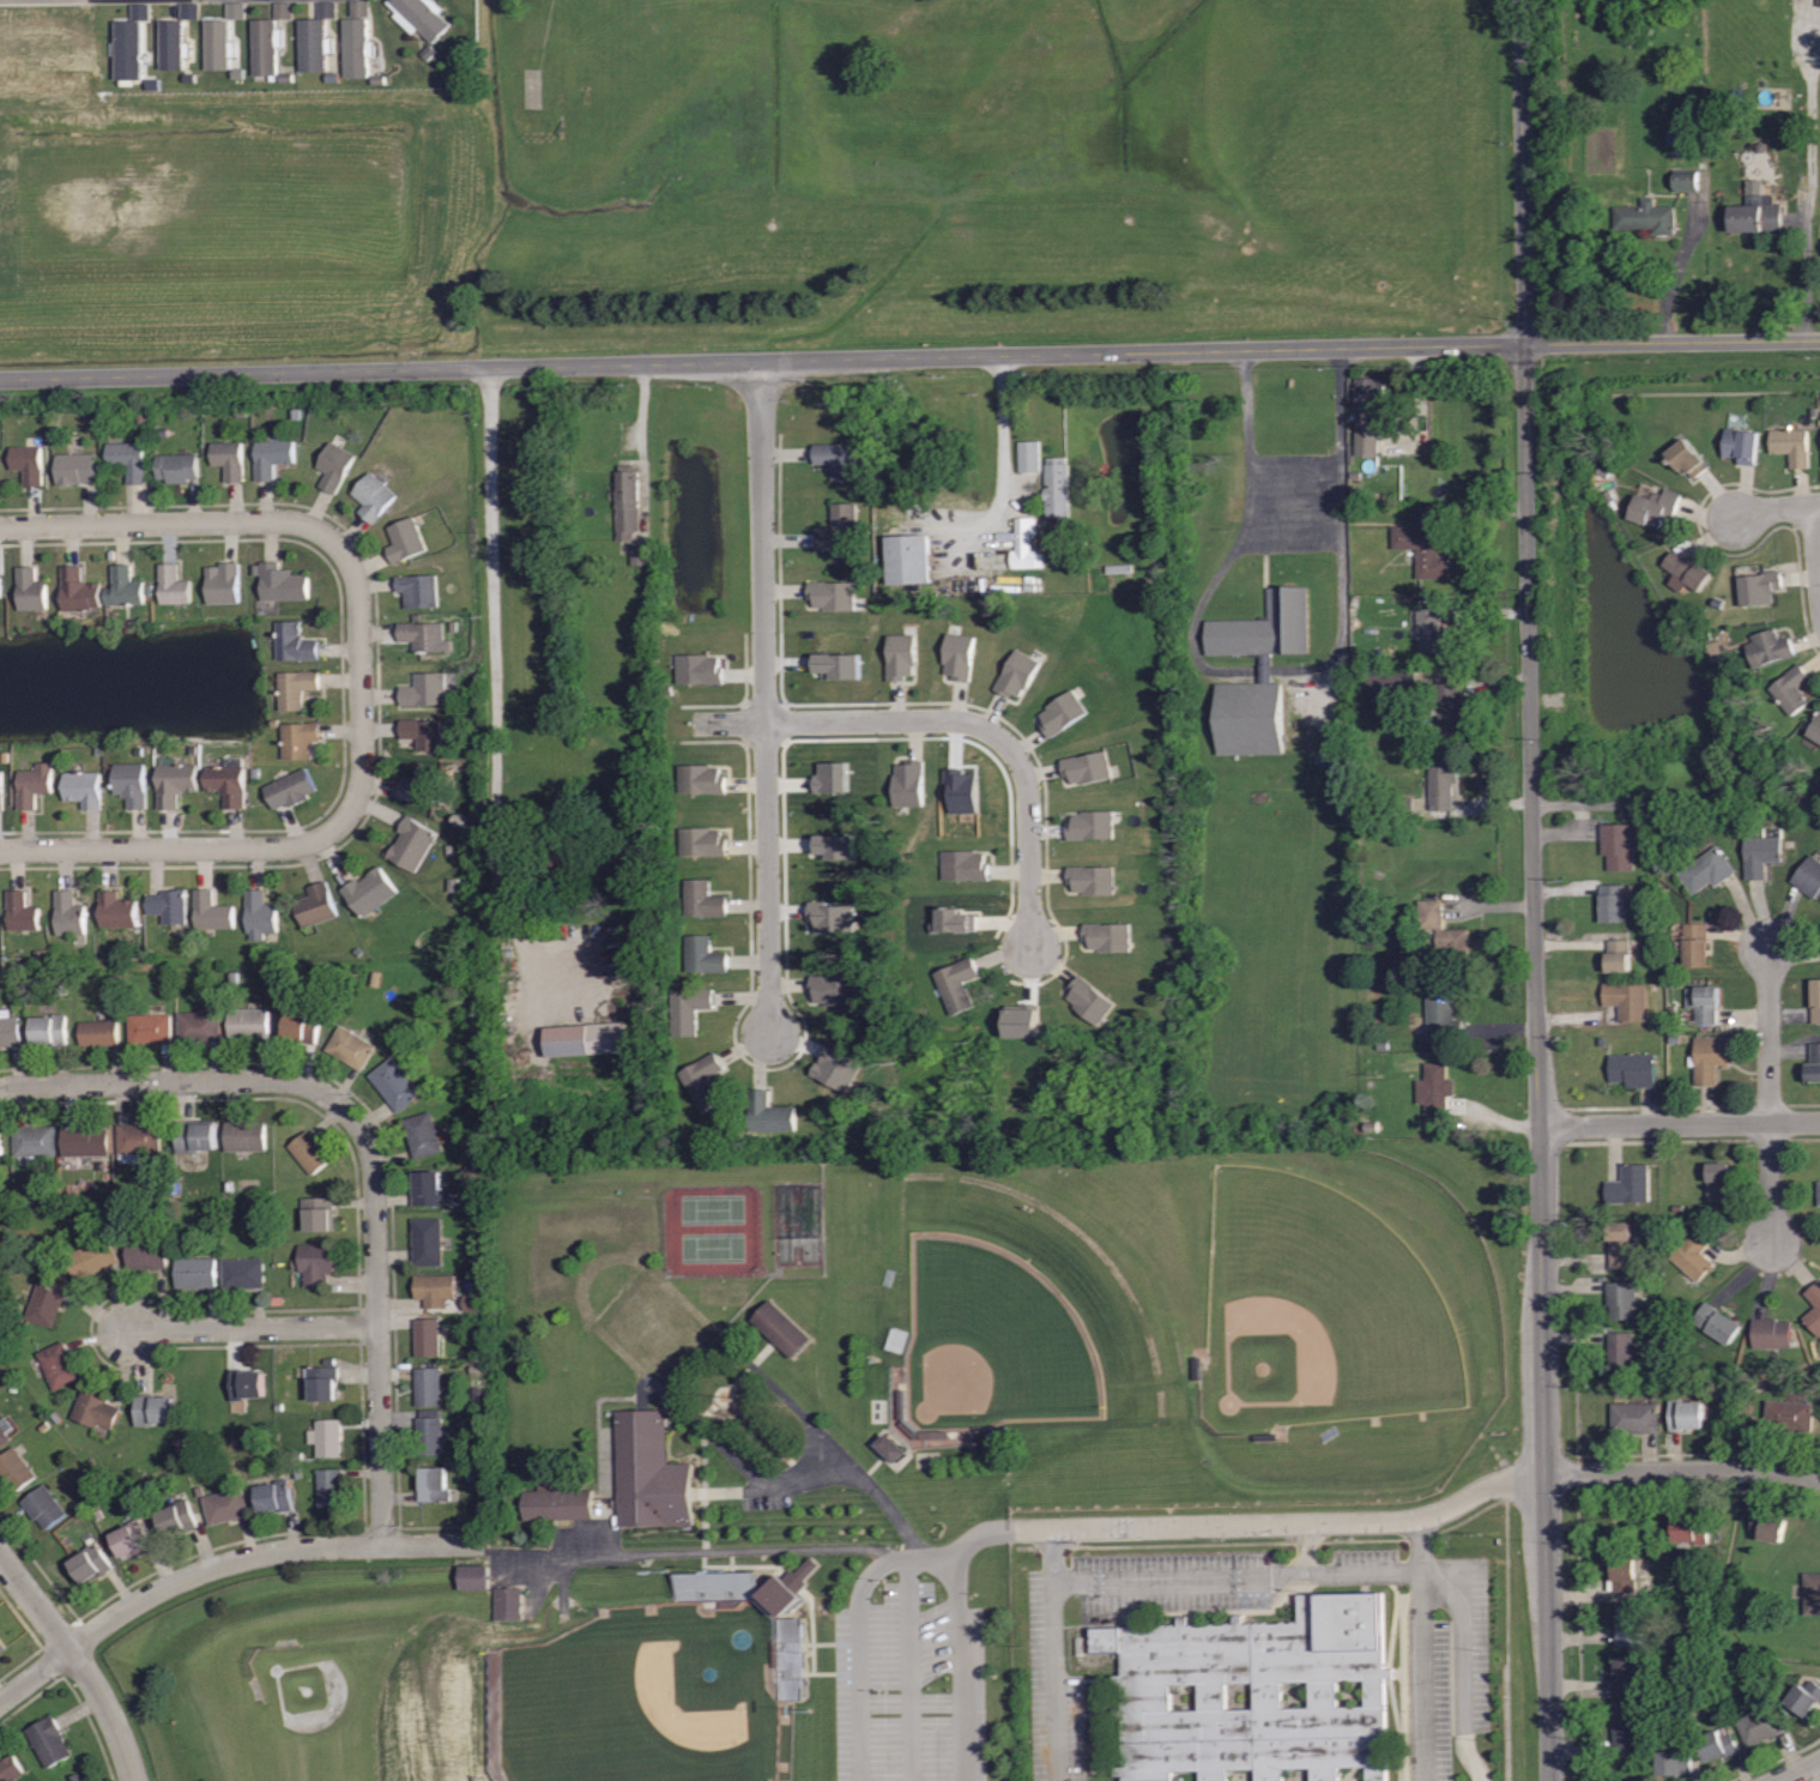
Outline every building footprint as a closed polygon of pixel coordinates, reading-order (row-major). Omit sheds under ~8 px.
[(339,18),(327,19),(328,38),(334,38),(334,53),(329,53),(329,71),(306,72),(303,19),(321,19),(320,1),(339,0),(339,18)] [(435,43),(390,0),(426,0),(452,25),(435,43)] [(296,3),(278,2),(277,19),(295,20),(296,3)] [(202,4),(184,3),(183,19),(201,19),(202,4)] [(248,3),(229,3),(229,19),(247,19),(248,3)] [(370,44),(375,43),(376,58),(370,59),(371,79),(347,79),(346,19),(370,18),(370,44)] [(186,20),(186,42),(192,42),(191,56),(186,56),(185,70),(164,70),(165,20),(186,20)] [(232,43),(238,43),(238,58),(232,58),(232,71),(210,71),(210,22),(232,20),(232,43)] [(144,80),(119,80),(117,22),(143,22),(144,80)] [(279,31),(284,31),(285,47),(279,47),(279,83),(273,83),(273,77),(256,77),(256,22),(279,22),(279,31)] [(1691,146),(1691,131),(1670,130),(1670,146),(1691,146)] [(1702,173),(1678,174),(1679,191),(1702,190),(1702,173)] [(1774,193),(1774,204),(1782,204),(1782,230),(1731,230),(1731,205),(1747,205),(1747,194),(1762,194),(1762,193),(1774,193)] [(1675,234),(1653,234),(1653,228),(1615,228),(1615,204),(1641,204),(1641,197),(1655,197),(1655,204),(1675,205),(1675,234)] [(1378,406),(1385,406),(1385,421),(1378,421),(1378,454),(1356,454),(1356,376),(1378,376),(1378,382),(1385,382),(1385,394),(1378,394),(1378,406)] [(1742,429),(1759,430),(1755,465),(1736,463),(1736,457),(1723,455),(1725,427),(1742,429)] [(1790,467),(1790,452),(1771,452),(1771,429),(1807,428),(1808,466),(1790,467)] [(1697,453),(1698,452),(1709,466),(1694,477),(1687,470),(1682,473),(1680,470),(1679,471),(1664,452),(1685,436),(1697,453)] [(276,481),(258,481),(259,440),(295,441),(295,461),(276,461),(276,481)] [(225,481),(225,465),(213,465),(213,442),(243,441),(244,479),(225,481)] [(1042,441),(1021,442),(1022,473),(1042,472),(1042,441)] [(854,442),(855,479),(832,481),(832,463),(814,464),(814,443),(854,442)] [(128,485),(127,466),(109,467),(109,443),(145,443),(146,484),(128,485)] [(333,495),(319,487),(326,472),(315,467),(328,443),(353,457),(333,495)] [(43,487),(25,487),(25,470),(12,470),(12,448),(43,448),(43,487)] [(167,482),(167,478),(157,479),(157,454),(196,453),(196,478),(188,478),(188,481),(167,482)] [(58,484),(56,455),(96,454),(97,483),(58,484)] [(1047,515),(1046,464),(1047,463),(1047,455),(1066,455),(1066,461),(1068,461),(1069,514),(1047,515)] [(617,539),(616,470),(619,470),(619,464),(635,464),(635,469),(639,469),(640,530),(633,530),(633,539),(617,539)] [(371,523),(356,511),(363,502),(350,491),(367,471),(394,494),(371,523)] [(1627,518),(1634,493),(1651,499),(1653,490),(1664,493),(1665,487),(1680,491),(1673,517),(1668,514),(1667,520),(1663,519),(1659,529),(1627,518)] [(857,549),(815,549),(815,529),(832,529),(830,503),(855,503),(857,549)] [(1417,576),(1416,548),(1392,548),(1392,526),(1416,525),(1416,508),(1447,507),(1447,527),(1439,527),(1439,555),(1449,555),(1450,576),(1417,576)] [(395,563),(387,544),(395,541),(388,525),(413,514),(429,548),(395,563)] [(1045,569),(1045,552),(1033,552),(1033,537),(1037,537),(1037,518),(1017,518),(1018,552),(1012,552),(1013,570),(1045,569)] [(892,536),(894,585),(934,584),(933,535),(892,536)] [(1685,560),(1687,556),(1711,573),(1700,590),(1689,582),(1683,590),(1671,581),(1676,574),(1662,563),(1671,550),(1685,560)] [(161,604),(159,562),(177,561),(179,581),(191,581),(192,602),(161,604)] [(308,597),(262,598),(261,561),(280,561),(280,568),(292,568),(292,574),(308,574),(308,597)] [(240,602),(208,602),(208,566),(219,566),(219,573),(222,573),(222,562),(240,562),(240,602)] [(17,610),(17,563),(34,563),(34,578),(43,578),(43,609),(17,610)] [(128,563),(129,584),(143,584),(144,604),(114,605),(113,603),(107,603),(105,586),(113,586),(111,565),(128,563)] [(89,610),(60,611),(58,565),(78,565),(79,581),(83,581),(83,584),(97,584),(98,606),(89,608),(89,610)] [(1741,605),(1739,575),(1761,574),(1761,570),(1780,569),(1782,588),(1773,590),(1774,594),(1772,594),(1772,603),(1741,605)] [(441,574),(441,606),(410,606),(410,591),(400,591),(400,574),(441,574)] [(855,610),(826,610),(826,606),(815,606),(815,598),(810,598),(810,581),(855,581),(855,610)] [(1274,653),(1275,682),(1282,682),(1283,753),(1217,754),(1216,683),(1264,682),(1264,653),(1207,654),(1205,620),(1262,618),(1262,616),(1269,616),(1269,587),(1308,586),(1310,653),(1274,653)] [(1419,652),(1417,608),(1440,608),(1440,651),(1419,652)] [(443,620),(445,640),(452,640),(452,651),(413,652),(413,638),(399,638),(399,621),(443,620)] [(278,660),(277,621),(301,621),(302,640),(319,640),(320,660),(278,660)] [(1753,669),(1745,646),(1753,644),(1751,635),(1774,626),(1779,639),(1788,635),(1795,654),(1753,669)] [(976,636),(971,682),(954,680),(955,674),(945,672),(947,663),(944,663),(948,633),(976,636)] [(918,665),(913,665),(913,675),(906,675),(906,681),(889,681),(889,663),(891,663),(890,635),(917,634),(918,665)] [(1041,662),(1027,689),(1024,688),(1021,695),(1014,690),(1011,694),(997,686),(1017,648),(1041,662)] [(711,657),(721,657),(721,666),(725,666),(725,682),(679,683),(678,654),(711,653),(711,657)] [(861,678),(824,680),(824,672),(817,672),(817,654),(861,653),(861,678)] [(1790,713),(1770,686),(1800,663),(1812,678),(1800,688),(1808,700),(1790,713)] [(309,688),(302,688),(302,710),(280,710),(280,671),(320,671),(320,688),(309,688)] [(443,683),(443,705),(400,705),(400,686),(415,686),(415,672),(452,671),(452,683),(443,683)] [(1420,693),(1420,672),(1375,674),(1375,695),(1420,693)] [(1441,739),(1439,716),(1433,716),(1431,699),(1437,698),(1435,683),(1458,681),(1461,704),(1462,704),(1467,737),(1441,739)] [(1089,710),(1052,736),(1041,722),(1047,718),(1042,712),(1051,707),(1050,705),(1074,687),(1089,710)] [(1808,731),(1819,713),(1819,739),(1808,731)] [(440,749),(418,749),(418,737),(400,737),(400,718),(440,718),(440,749)] [(283,756),(283,722),(320,722),(320,738),(310,738),(312,756),(283,756)] [(1114,774),(1083,781),(1083,778),(1074,780),(1072,772),(1065,773),(1062,756),(1080,753),(1081,754),(1108,748),(1114,774)] [(200,765),(200,791),(191,791),(191,790),(186,790),(186,792),(181,792),(181,808),(161,808),(161,755),(180,755),(180,765),(200,765)] [(243,767),(243,808),(224,808),(224,792),(219,792),(219,789),(216,789),(216,790),(207,790),(207,789),(206,789),(205,767),(226,767),(226,757),(243,757),(243,767)] [(925,805),(896,805),(895,772),(900,772),(900,762),(907,762),(907,760),(925,760),(925,805)] [(1431,809),(1429,761),(1458,760),(1458,783),(1452,783),(1452,809),(1431,809)] [(128,807),(127,793),(121,793),(121,791),(114,791),(113,762),(144,761),(145,807),(128,807)] [(36,810),(19,810),(19,769),(38,771),(38,762),(52,762),(52,792),(36,792),(36,810)] [(851,762),(849,792),(815,792),(815,775),(821,775),(821,762),(851,762)] [(712,766),(722,766),(722,774),(727,774),(727,791),(682,791),(682,763),(712,763),(712,766)] [(291,807),(288,801),(274,807),(264,784),(304,765),(316,790),(308,793),(309,798),(291,807)] [(98,808),(85,808),(85,799),(65,799),(65,771),(98,769),(98,808)] [(437,784),(443,785),(442,802),(395,797),(398,778),(413,780),(413,771),(439,773),(437,784)] [(955,814),(983,813),(981,772),(949,773),(950,787),(954,787),(955,814)] [(1114,837),(1069,838),(1069,820),(1075,820),(1074,811),(1084,811),(1084,809),(1114,808),(1114,837)] [(416,871),(386,855),(393,843),(395,844),(401,832),(399,829),(406,815),(437,832),(416,871)] [(1633,841),(1634,869),(1608,870),(1608,853),(1601,855),(1601,825),(1643,825),(1644,841),(1633,841)] [(714,828),(725,828),(725,837),(730,837),(730,853),(683,855),(683,827),(714,827),(714,828)] [(855,859),(824,859),(824,855),(814,855),(814,837),(855,837),(855,859)] [(1746,879),(1745,838),(1782,837),(1782,861),(1765,861),(1765,879),(1746,879)] [(1692,895),(1676,874),(1717,845),(1735,871),(1713,887),(1711,882),(1692,895)] [(978,852),(987,852),(987,863),(991,863),(991,879),(945,879),(944,850),(978,850),(978,852)] [(1812,855),(1819,861),(1819,895),(1818,893),(1814,898),(1791,881),(1812,855)] [(363,916),(341,886),(356,876),(358,881),(368,874),(368,873),(379,864),(397,892),(363,916)] [(1115,894),(1087,894),(1087,890),(1076,890),(1076,882),(1070,882),(1070,865),(1115,865),(1115,894)] [(709,877),(709,893),(727,893),(727,913),(685,914),(685,877),(709,877)] [(303,926),(294,901),(313,893),(309,886),(322,881),(335,913),(303,926)] [(1601,922),(1600,886),(1624,886),(1625,920),(1601,922)] [(185,923),(161,923),(161,914),(146,914),(146,894),(162,894),(162,887),(185,887),(185,923)] [(196,928),(195,888),(213,887),(213,906),(234,906),(234,928),(196,928)] [(261,940),(249,940),(249,932),(246,932),(246,887),(262,888),(262,902),(276,902),(276,931),(261,931),(261,940)] [(28,888),(28,906),(40,906),(41,928),(8,928),(7,888),(28,888)] [(135,928),(99,926),(101,888),(117,888),(117,899),(135,899),(135,928)] [(74,905),(86,905),(86,934),(58,934),(58,889),(74,889),(74,905)] [(1443,929),(1469,930),(1469,931),(1473,931),(1473,944),(1469,944),(1469,964),(1447,964),(1447,947),(1440,947),(1440,929),(1420,929),(1420,899),(1443,899),(1443,929)] [(828,906),(854,906),(855,934),(816,935),(816,922),(810,922),(810,902),(828,902),(828,906)] [(963,913),(978,913),(978,931),(932,931),(932,920),(939,920),(939,908),(963,908),(963,913)] [(1132,950),(1102,950),(1102,947),(1092,947),(1092,938),(1086,938),(1086,923),(1131,923),(1132,950)] [(1683,966),(1683,923),(1707,923),(1709,966),(1683,966)] [(708,934),(708,950),(726,950),(726,970),(685,971),(685,934),(708,934)] [(1629,971),(1607,971),(1607,953),(1609,953),(1609,940),(1629,940),(1629,971)] [(974,1004),(953,1014),(935,971),(972,955),(979,972),(963,979),(974,1004)] [(1118,1003),(1100,1025),(1077,1006),(1080,1003),(1071,997),(1076,991),(1071,988),(1083,973),(1118,1003)] [(857,976),(857,1004),(826,1004),(826,1001),(816,1001),(816,994),(812,994),(812,974),(857,976)] [(1810,979),(1819,979),(1819,1022),(1813,1022),(1810,979)] [(1619,1021),(1619,1006),(1603,1006),(1602,983),(1621,983),(1621,985),(1646,984),(1646,1020),(1619,1021)] [(1716,1003),(1716,1025),(1695,1025),(1695,1007),(1687,1007),(1687,986),(1718,986),(1718,1003),(1716,1003)] [(695,1033),(672,1034),(670,990),(711,988),(712,1008),(694,1008),(695,1033)] [(1429,1040),(1427,989),(1453,989),(1455,1019),(1463,1019),(1463,1040),(1429,1040)] [(1040,1006),(1039,1040),(1006,1040),(1008,1007),(1040,1006)] [(268,1036),(229,1036),(229,1007),(268,1007),(268,1036)] [(23,1045),(0,1046),(0,1010),(10,1009),(11,1016),(20,1015),(23,1045)] [(315,1044),(304,1042),(304,1039),(283,1034),(289,1009),(309,1013),(309,1012),(321,1014),(315,1044)] [(180,1040),(179,1012),(219,1010),(220,1039),(180,1040)] [(30,1018),(52,1018),(52,1014),(65,1014),(65,1045),(30,1045),(30,1018)] [(127,1044),(126,1015),(168,1014),(169,1043),(127,1044)] [(97,1045),(97,1044),(80,1044),(79,1021),(117,1020),(119,1044),(97,1045)] [(362,1070),(326,1050),(340,1024),(376,1044),(362,1070)] [(549,1027),(550,1057),(629,1055),(628,1024),(549,1027)] [(1728,1037),(1729,1067),(1722,1068),(1722,1064),(1717,1064),(1717,1085),(1695,1086),(1695,1064),(1689,1064),(1688,1055),(1694,1055),(1694,1037),(1728,1037)] [(1810,1043),(1819,1042),(1819,1080),(1807,1080),(1806,1063),(1812,1063),(1810,1043)] [(861,1061),(847,1089),(810,1071),(816,1058),(820,1061),(821,1059),(820,1058),(827,1043),(861,1061)] [(722,1099),(702,1111),(679,1071),(714,1051),(724,1068),(709,1076),(722,1099)] [(1655,1086),(1627,1085),(1627,1080),(1609,1080),(1609,1053),(1656,1055),(1655,1086)] [(398,1112),(369,1074),(392,1057),(422,1093),(398,1112)] [(1447,1115),(1426,1113),(1426,1103),(1417,1103),(1417,1079),(1426,1079),(1425,1063),(1447,1063),(1447,1079),(1455,1079),(1455,1095),(1447,1095),(1447,1115)] [(796,1107),(796,1130),(750,1129),(750,1089),(769,1089),(769,1106),(796,1107)] [(415,1159),(403,1119),(431,1111),(436,1129),(446,1125),(449,1139),(441,1142),(443,1151),(415,1159)] [(177,1152),(176,1121),(195,1119),(195,1123),(216,1122),(217,1148),(194,1149),(194,1152),(177,1152)] [(266,1151),(225,1151),(225,1121),(266,1121),(266,1151)] [(117,1164),(116,1124),(157,1123),(158,1153),(140,1153),(141,1163),(117,1164)] [(14,1155),(14,1127),(55,1125),(56,1154),(14,1155)] [(64,1155),(64,1128),(109,1128),(109,1155),(64,1155)] [(313,1175),(289,1146),(307,1130),(331,1159),(313,1175)] [(1707,1201),(1707,1181),(1709,1181),(1707,1163),(1730,1163),(1730,1179),(1727,1179),(1728,1200),(1707,1201)] [(1606,1202),(1606,1181),(1621,1181),(1621,1165),(1649,1164),(1649,1200),(1606,1202)] [(446,1205),(415,1205),(416,1171),(441,1171),(440,1191),(454,1193),(454,1203),(446,1203),(446,1205)] [(306,1230),(306,1209),(302,1209),(302,1197),(333,1196),(334,1230),(306,1230)] [(413,1267),(412,1218),(442,1216),(443,1266),(413,1267)] [(1631,1248),(1632,1256),(1639,1256),(1639,1262),(1632,1263),(1632,1266),(1608,1267),(1606,1221),(1629,1220),(1631,1248)] [(1697,1281),(1670,1257),(1698,1225),(1712,1238),(1701,1251),(1713,1262),(1697,1281)] [(77,1281),(65,1256),(105,1236),(119,1262),(77,1281)] [(127,1268),(126,1239),(167,1239),(167,1267),(127,1268)] [(302,1285),(302,1270),(298,1270),(298,1244),(333,1243),(334,1270),(327,1270),(327,1285),(302,1285)] [(174,1288),(173,1258),(213,1257),(214,1287),(174,1288)] [(223,1287),(222,1258),(264,1258),(265,1286),(223,1287)] [(53,1328),(25,1318),(41,1273),(68,1284),(53,1328)] [(425,1308),(425,1299),(415,1299),(415,1275),(455,1275),(455,1297),(447,1297),(447,1306),(425,1308)] [(1804,1293),(1819,1280),(1819,1335),(1819,1336),(1803,1317),(1816,1306),(1804,1293)] [(1610,1318),(1610,1304),(1607,1304),(1606,1282),(1635,1281),(1637,1318),(1610,1318)] [(485,1297),(468,1296),(466,1311),(484,1313),(485,1297)] [(792,1357),(750,1320),(770,1297),(812,1334),(792,1357)] [(1729,1345),(1693,1322),(1705,1302),(1741,1324),(1729,1345)] [(416,1356),(415,1318),(440,1317),(441,1354),(416,1356)] [(1791,1347),(1753,1347),(1753,1318),(1777,1318),(1777,1321),(1791,1321),(1791,1347)] [(1609,1370),(1609,1352),(1608,1352),(1607,1332),(1632,1332),(1632,1370),(1609,1370)] [(54,1389),(36,1353),(62,1341),(80,1377),(54,1389)] [(340,1366),(340,1378),(338,1378),(338,1399),(313,1399),(313,1376),(307,1376),(307,1368),(308,1368),(308,1365),(340,1366)] [(417,1405),(416,1368),(441,1366),(441,1405),(417,1405)] [(230,1400),(230,1369),(242,1369),(242,1370),(262,1370),(264,1396),(241,1397),(241,1399),(230,1400)] [(111,1427),(98,1423),(96,1427),(71,1417),(84,1385),(109,1396),(107,1401),(120,1406),(111,1427)] [(951,1431),(910,1431),(910,1392),(894,1392),(894,1439),(903,1439),(903,1447),(951,1447),(951,1431)] [(135,1424),(135,1394),(155,1394),(155,1396),(175,1396),(175,1421),(152,1421),(152,1424),(135,1424)] [(1670,1430),(1669,1400),(1683,1399),(1683,1401),(1704,1401),(1705,1426),(1682,1427),(1682,1430),(1670,1430)] [(1812,1431),(1765,1429),(1766,1400),(1813,1402),(1812,1431)] [(1658,1432),(1612,1432),(1612,1403),(1659,1403),(1658,1432)] [(439,1409),(439,1417),(441,1417),(442,1454),(419,1454),(417,1418),(419,1417),(419,1409),(439,1409)] [(617,1526),(613,1411),(663,1409),(664,1462),(689,1462),(690,1523),(617,1526)] [(12,1438),(0,1447),(0,1418),(4,1415),(12,1426),(6,1431),(12,1438)] [(340,1418),(340,1455),(316,1456),(316,1442),(308,1442),(308,1429),(315,1429),(315,1418),(340,1418)] [(878,1447),(897,1465),(910,1453),(890,1435),(878,1447)] [(5,1481),(0,1475),(0,1458),(14,1447),(37,1474),(16,1491),(7,1479),(5,1481)] [(419,1501),(418,1467),(447,1466),(448,1489),(451,1489),(451,1499),(419,1501)] [(318,1505),(316,1469),(341,1468),(341,1505),(318,1505)] [(282,1511),(282,1508),(259,1510),(255,1485),(276,1483),(274,1480),(288,1478),(292,1509),(282,1511)] [(522,1519),(522,1490),(536,1490),(536,1479),(550,1479),(551,1489),(591,1489),(591,1519),(522,1519)] [(47,1529),(37,1517),(35,1519),(22,1502),(44,1484),(67,1513),(47,1529)] [(208,1523),(201,1497),(241,1487),(248,1514),(208,1523)] [(164,1535),(155,1511),(176,1503),(175,1501),(186,1497),(198,1526),(187,1531),(186,1528),(164,1535)] [(1783,1542),(1760,1538),(1762,1531),(1752,1528),(1755,1508),(1770,1510),(1770,1513),(1789,1517),(1783,1542)] [(1695,1542),(1695,1540),(1674,1540),(1674,1515),(1694,1514),(1694,1511),(1707,1511),(1709,1542),(1695,1542)] [(123,1559),(110,1534),(128,1525),(127,1522),(138,1517),(152,1545),(123,1559)] [(84,1583),(68,1562),(86,1550),(85,1547),(96,1540),(114,1566),(103,1574),(102,1570),(84,1583)] [(781,1576),(761,1597),(781,1615),(824,1570),(811,1557),(788,1582),(781,1576)] [(1635,1571),(1635,1592),(1612,1590),(1612,1589),(1608,1589),(1608,1576),(1612,1577),(1612,1557),(1635,1557),(1635,1571)] [(461,1567),(462,1591),(491,1590),(490,1566),(461,1567)] [(676,1600),(675,1574),(757,1572),(757,1599),(676,1600)] [(1806,1572),(1819,1572),(1819,1614),(1807,1614),(1806,1572)] [(521,1618),(496,1617),(496,1584),(521,1584),(521,1618)] [(1385,1677),(1387,1780),(1124,1780),(1124,1775),(1115,1775),(1115,1767),(1123,1767),(1123,1719),(1114,1719),(1114,1708),(1121,1708),(1121,1684),(1113,1684),(1113,1674),(1123,1674),(1123,1652),(1092,1652),(1090,1626),(1179,1626),(1179,1616),(1189,1616),(1189,1624),(1234,1624),(1234,1614),(1244,1614),(1244,1623),(1300,1622),(1299,1594),(1384,1593),(1384,1667),(1395,1667),(1395,1677),(1385,1677)] [(1616,1644),(1615,1619),(1618,1619),(1618,1605),(1645,1605),(1645,1644),(1616,1644)] [(779,1700),(778,1617),(802,1616),(804,1700),(779,1700)] [(1646,1676),(1646,1689),(1614,1689),(1614,1677),(1616,1677),(1616,1656),(1643,1656),(1643,1676),(1646,1676)] [(1814,1680),(1819,1685),(1819,1698),(1807,1716),(1786,1702),(1801,1682),(1808,1688),(1814,1680)] [(1638,1752),(1614,1753),(1614,1701),(1637,1701),(1638,1752)] [(1747,1746),(1736,1720),(1774,1703),(1785,1731),(1747,1746)] [(48,1767),(28,1729),(53,1715),(73,1753),(48,1767)] [(1707,1761),(1698,1737),(1728,1723),(1739,1750),(1727,1756),(1725,1752),(1707,1761)] [(29,1773),(15,1780),(0,1780),(0,1761),(14,1751),(29,1773)] [(1658,1775),(1657,1751),(1691,1751),(1692,1773),(1658,1775)]
